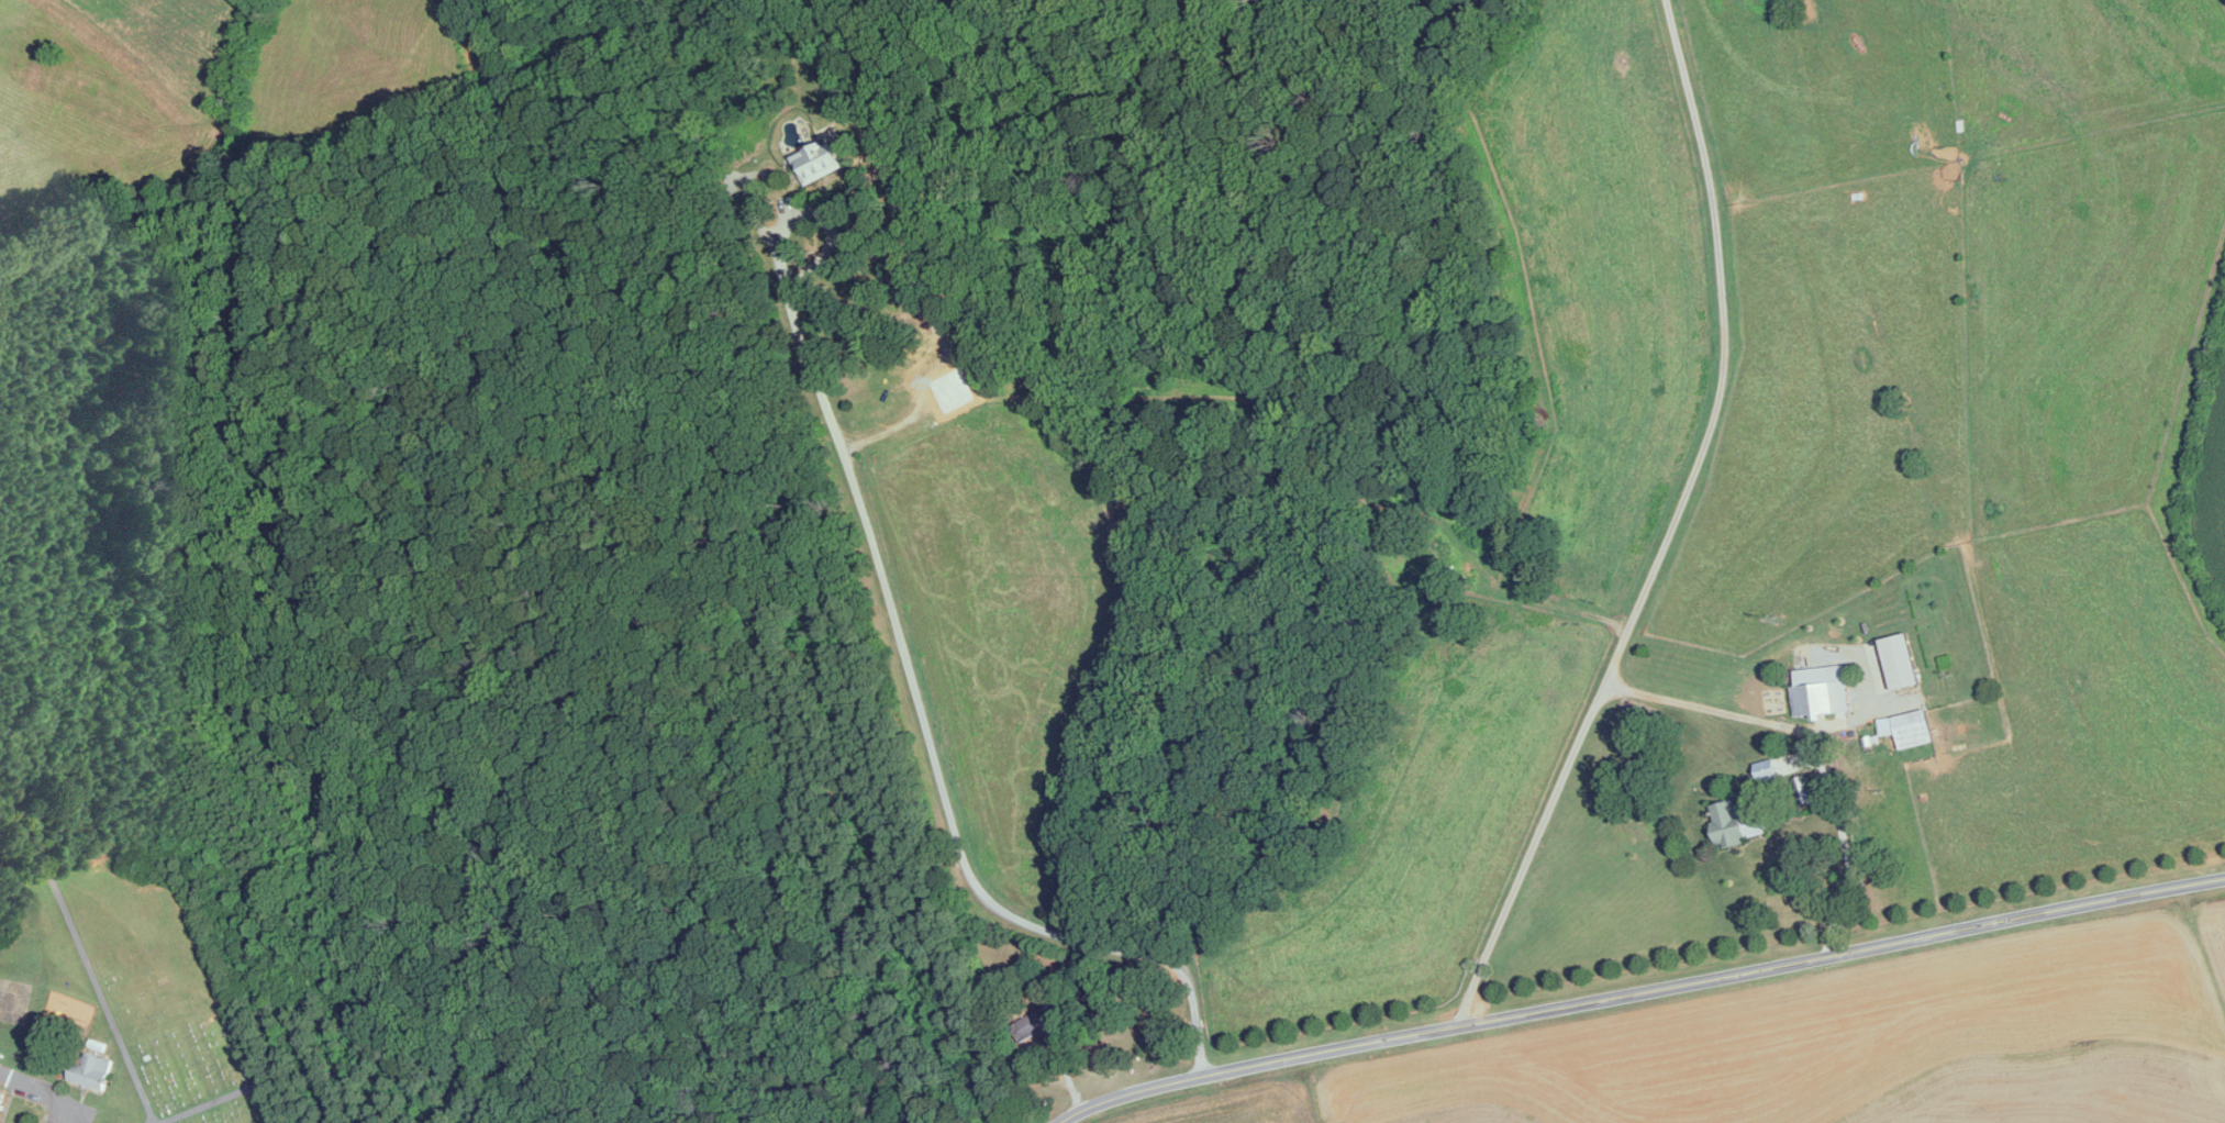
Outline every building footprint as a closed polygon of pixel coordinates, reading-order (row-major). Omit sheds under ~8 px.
[(795,159),(809,189),(850,170),(837,140),(795,159)] [(1882,669),(1886,700),(1918,696),(1914,664),(1882,669)] [(1847,714),(1843,666),(1789,671),(1793,718),(1847,714)] [(1881,738),(1894,735),(1898,750),(1931,743),(1924,710),(1890,718),(1891,723),(1879,726),(1881,738)] [(1761,805),(1735,809),(1734,800),(1707,804),(1714,846),(1765,838),(1761,805)] [(1013,1025),(1021,1043),(1069,1019),(1060,1002),(1013,1025)] [(115,1062),(85,1053),(82,1063),(76,1061),(70,1082),(106,1093),(115,1062)]
